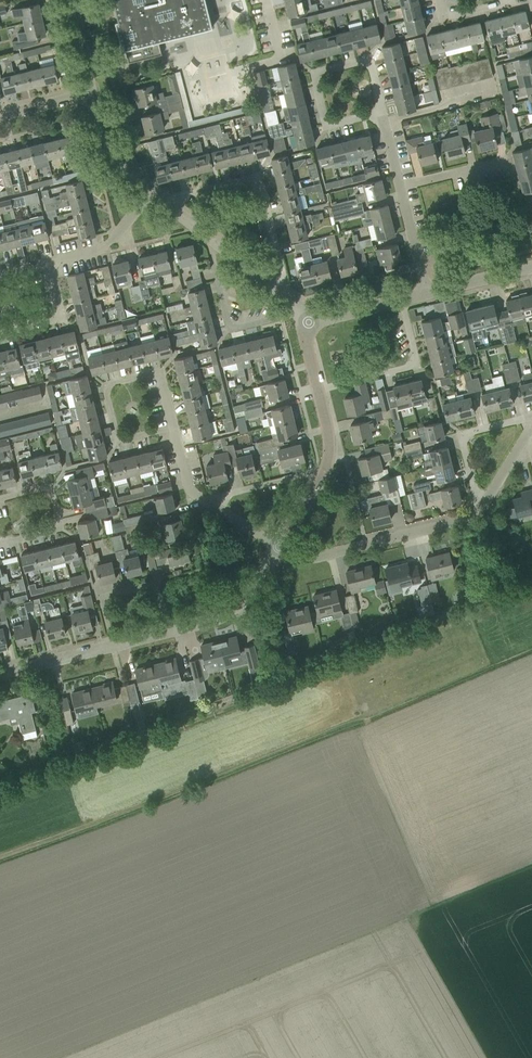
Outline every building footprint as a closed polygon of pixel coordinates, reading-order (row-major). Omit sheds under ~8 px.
[(129,63),(162,54),(159,41),(212,28),(205,0),(113,0),(118,21),(115,22),(122,51),(125,50),(129,63)] [(303,0),(297,0),(286,3),(289,16),(306,12),(318,9),(316,3),(304,6),(303,0)] [(356,3),(358,9),(371,5),(370,0),(369,0),(356,3)] [(378,13),(383,11),(380,0),(375,0),(378,13)] [(356,3),(344,7),(345,12),(358,9),(356,3)] [(402,7),(405,20),(422,16),(418,3),(402,7)] [(23,14),(24,23),(42,19),(38,4),(12,10),(14,16),(23,14)] [(344,7),(331,10),(332,15),(345,12),(344,7)] [(331,10),(317,13),(318,19),(332,15),(331,10)] [(525,10),(512,14),(516,31),(529,28),(525,10)] [(381,26),(387,25),(383,11),(378,13),(381,26)] [(317,13),(304,17),(305,22),(318,19),(317,13)] [(512,14),(498,17),(503,35),(516,31),(512,14)] [(422,16),(405,20),(408,34),(425,29),(422,16)] [(314,57),(310,40),(306,24),(305,22),(304,17),(290,20),(292,28),(300,26),(304,42),(296,44),(301,61),(314,57)] [(503,35),(498,17),(485,20),(488,31),(490,38),(503,35)] [(42,19),(24,23),(26,31),(17,33),(19,39),(12,41),(14,49),(34,44),(32,37),(45,34),(42,19)] [(479,22),(466,25),(471,43),(473,52),(478,51),(476,41),(484,39),(479,22)] [(363,27),(367,44),(381,41),(376,24),(363,27)] [(387,25),(381,26),(385,40),(390,38),(387,25)] [(466,25),(453,29),(457,46),(471,43),(466,25)] [(350,30),(354,47),(367,44),(363,27),(350,30)] [(453,29),(440,32),(444,49),(445,49),(457,46),(453,29)] [(336,34),(341,51),(354,47),(350,30),(336,34)] [(444,49),(440,32),(427,35),(429,46),(431,53),(433,59),(446,55),(445,49),(444,49)] [(341,51),(336,34),(323,37),(327,54),(341,51)] [(426,50),(423,36),(417,38),(421,51),(426,50)] [(323,37),(310,40),(314,57),(327,54),(323,37)] [(382,46),(385,60),(402,56),(399,42),(382,46)] [(50,45),(36,48),(38,54),(51,50),(50,45)] [(429,63),(426,50),(421,51),(424,64),(429,63)] [(385,60),(389,73),(406,69),(402,56),(385,60)] [(516,75),(531,71),(531,56),(519,59),(521,67),(515,68),(516,74),(516,75)] [(18,90),(14,74),(11,60),(4,62),(8,76),(1,78),(5,93),(18,90)] [(31,86),(28,71),(25,62),(19,64),(21,73),(14,74),(18,90),(31,86)] [(298,76),(295,62),(278,66),(281,80),(298,76)] [(493,76),(490,62),(483,64),(486,78),(493,76)] [(424,64),(427,78),(432,76),(429,63),(424,64)] [(41,67),(45,83),(58,80),(54,64),(41,67)] [(483,64),(476,66),(480,79),(486,78),(483,64)] [(496,65),(499,79),(505,77),(501,64),(496,65)] [(480,79),(476,66),(470,67),(473,81),(480,79)] [(41,67),(28,71),(31,86),(45,83),(41,67)] [(470,67),(463,69),(467,83),(473,81),(470,67)] [(389,73),(392,87),(409,82),(406,69),(389,73)] [(467,83),(463,69),(456,71),(460,85),(467,83)] [(254,72),(258,86),(267,83),(264,70),(260,71),(254,72)] [(456,71),(450,72),(454,86),(460,85),(456,71)] [(526,86),(531,85),(531,71),(516,75),(519,87),(526,85),(526,86)] [(450,72),(444,74),(448,88),(454,86),(450,72)] [(444,74),(437,76),(440,90),(448,88),(444,74)] [(298,76),(281,80),(276,81),(277,87),(283,85),(285,93),(301,89),(298,76)] [(432,76),(427,78),(431,91),(436,89),(432,76)] [(499,79),(503,92),(508,91),(505,77),(499,79)] [(392,87),(395,100),(412,96),(409,82),(392,87)] [(258,86),(261,99),(266,98),(270,97),(267,83),(258,86)] [(155,101),(156,107),(166,105),(165,99),(163,92),(154,94),(152,84),(135,89),(140,105),(155,101)] [(285,93),(288,106),(305,102),(301,89),(285,93)] [(436,89),(431,91),(423,93),(425,102),(433,100),(434,105),(439,103),(436,89)] [(503,92),(506,105),(511,104),(508,91),(503,92)] [(166,96),(168,104),(181,101),(179,93),(166,96)] [(412,96),(395,100),(399,113),(416,109),(412,96)] [(261,99),(264,112),(270,111),(266,98),(261,99)] [(490,100),(480,102),(481,108),(491,106),(490,100)] [(181,101),(168,104),(170,112),(183,109),(181,101)] [(308,115),(305,102),(288,106),(283,108),(285,113),(289,112),(291,120),(308,115)] [(506,105),(509,118),(514,117),(511,104),(506,105)] [(166,105),(156,107),(158,113),(142,117),(146,133),(157,130),(164,129),(161,120),(169,118),(166,105)] [(264,112),(268,126),(273,124),(270,111),(264,112)] [(474,132),(474,129),(468,130),(470,139),(471,142),(477,141),(479,150),(497,145),(494,133),(501,132),(501,131),(504,131),(505,129),(506,126),(503,113),(497,115),(497,114),(481,118),(484,130),(474,132)] [(254,123),(252,114),(246,116),(248,124),(254,123)] [(311,129),(308,115),(291,120),(293,126),(284,129),(286,135),(294,133),(311,129)] [(509,118),(512,132),(517,130),(514,117),(509,118)] [(226,149),(222,134),(219,124),(204,127),(206,133),(205,133),(207,139),(216,136),(219,150),(213,152),(216,167),(230,164),(226,149)] [(268,126),(271,139),(276,138),(273,124),(268,126)] [(462,141),(470,139),(468,130),(467,124),(458,126),(458,129),(450,131),(451,136),(443,138),(443,139),(445,147),(446,150),(448,157),(465,153),(462,141)] [(190,137),(205,133),(206,133),(204,127),(189,131),(190,137)] [(311,129),(294,133),(298,147),(315,142),(311,129)] [(517,130),(512,132),(515,145),(520,144),(517,130)] [(190,137),(189,131),(178,134),(180,140),(190,137)] [(236,162),(243,160),(239,146),(233,147),(231,138),(229,138),(227,132),(222,134),(226,149),(230,164),(230,163),(232,165),(236,164),(236,162)] [(270,154),(268,143),(266,139),(265,133),(251,136),(253,142),(257,157),(257,159),(265,157),(264,155),(265,155),(270,154)] [(374,152),(370,135),(356,138),(361,155),(374,152)] [(71,136),(57,139),(61,155),(75,151),(71,136)] [(174,141),(172,136),(167,137),(162,138),(164,144),(174,141)] [(276,138),(271,139),(274,153),(280,151),(286,150),(283,136),(276,138)] [(406,140),(409,153),(417,150),(421,164),(437,160),(433,142),(424,144),(422,136),(406,140)] [(153,157),(159,182),(172,178),(168,163),(163,144),(164,144),(162,138),(157,139),(161,155),(153,157)] [(343,142),(347,158),(361,155),(356,138),(343,142)] [(57,139),(44,143),(47,158),(61,155),(57,139)] [(213,168),(210,157),(209,153),(203,154),(200,140),(192,142),(195,156),(199,171),(213,168)] [(253,142),(239,146),(243,160),(257,157),(253,142)] [(330,145),(332,154),(334,162),(347,158),(343,142),(330,145)] [(44,143),(31,146),(34,161),(47,158),(44,143)] [(334,162),(332,154),(330,145),(316,148),(320,165),(334,162)] [(31,146),(17,149),(23,171),(29,169),(28,163),(34,161),(31,146)] [(516,166),(531,162),(531,147),(530,148),(513,152),(516,166)] [(28,189),(26,185),(23,171),(17,149),(4,152),(8,168),(15,167),(19,183),(12,184),(14,193),(28,190),(28,189)] [(1,170),(8,195),(14,193),(12,184),(8,168),(4,152),(0,154),(0,170),(1,170)] [(272,159),(275,173),(290,169),(299,167),(306,166),(306,165),(307,165),(308,165),(307,158),(289,162),(287,155),(272,159)] [(195,156),(181,159),(185,175),(199,171),(195,156)] [(181,159),(168,163),(172,178),(185,175),(181,159)] [(520,179),(531,176),(531,162),(516,166),(520,179)] [(308,165),(307,165),(309,171),(317,169),(316,163),(308,165)] [(363,167),(365,173),(366,178),(380,175),(377,163),(363,167)] [(290,169),(275,173),(278,186),(294,182),(290,169)] [(352,176),(353,182),(366,178),(365,173),(352,176)] [(66,175),(52,178),(54,183),(67,180),(66,175)] [(353,182),(352,176),(338,179),(340,185),(353,182)] [(520,179),(523,193),(531,190),(531,176),(520,179)] [(52,178),(39,181),(41,186),(54,183),(52,178)] [(340,185),(338,179),(325,183),(326,188),(340,185)] [(332,213),(346,210),(363,205),(362,201),(385,195),(381,179),(363,184),(365,192),(355,194),(357,199),(349,201),(349,200),(330,204),(332,213)] [(41,191),(45,204),(85,194),(82,180),(66,184),(68,191),(59,193),(60,195),(50,198),(47,189),(41,191)] [(26,185),(28,189),(28,190),(41,186),(39,181),(31,183),(31,184),(26,185)] [(297,196),(306,194),(312,192),(317,190),(322,189),(321,183),(295,189),(294,182),(278,186),(282,200),(297,196)] [(37,192),(24,195),(25,201),(39,197),(37,192)] [(71,205),(73,211),(89,207),(85,194),(45,204),(46,211),(71,205)] [(24,195),(10,198),(12,204),(25,201),(24,195)] [(297,196),(282,200),(285,213),(301,209),(297,196)] [(0,201),(0,213),(13,210),(12,204),(10,198),(0,201)] [(363,205),(346,210),(348,217),(364,213),(363,205)] [(372,216),(374,224),(391,219),(387,205),(366,210),(367,217),(372,216)] [(50,226),(52,231),(92,221),(89,207),(73,211),(75,218),(66,220),(66,222),(61,223),(50,226)] [(302,216),(301,209),(285,213),(288,227),(304,223),(312,221),(312,220),(319,219),(318,213),(311,215),(311,213),(302,216)] [(46,227),(45,221),(43,215),(30,218),(31,224),(35,241),(36,241),(49,237),(46,227)] [(35,241),(31,224),(30,218),(16,221),(18,228),(22,244),(35,241)] [(370,238),(371,239),(378,238),(395,234),(391,219),(374,224),(367,225),(370,238)] [(52,231),(53,236),(69,232),(70,234),(78,231),(80,238),(95,234),(92,221),(52,231)] [(307,236),(304,223),(288,227),(292,240),(307,236)] [(18,228),(4,231),(9,247),(22,244),(18,228)] [(0,232),(0,250),(9,247),(4,231),(0,232)] [(330,249),(332,255),(339,253),(334,234),(327,235),(330,249)] [(324,250),(330,249),(327,235),(321,237),(324,250)] [(370,238),(354,242),(356,250),(364,248),(372,246),(371,239),(370,238)] [(317,281),(312,258),(309,247),(308,241),(294,244),(296,251),(301,249),(305,266),(300,268),(300,270),(299,270),(300,273),(301,273),(304,284),(317,281)] [(185,281),(187,288),(203,284),(193,244),(177,248),(181,265),(189,263),(193,279),(185,281)] [(397,244),(376,249),(380,265),(384,264),(386,270),(396,268),(396,269),(397,269),(395,261),(401,260),(397,244)] [(338,260),(342,275),(357,271),(355,260),(351,247),(344,248),(346,258),(338,260)] [(364,248),(356,250),(361,270),(368,268),(366,257),(364,248)] [(169,261),(166,251),(153,254),(157,269),(156,270),(158,276),(164,274),(163,268),(170,266),(169,261)] [(157,269),(153,254),(139,258),(142,268),(143,273),(145,279),(158,276),(156,270),(157,269)] [(321,256),(312,258),(317,281),(331,277),(328,267),(327,261),(323,262),(321,256)] [(131,278),(132,277),(128,260),(113,264),(115,275),(117,281),(118,287),(132,284),(131,278)] [(112,279),(111,276),(108,265),(101,267),(104,278),(105,281),(112,279)] [(68,275),(71,289),(93,283),(93,284),(96,283),(94,276),(85,279),(83,272),(68,275)] [(182,289),(179,275),(172,276),(175,291),(182,289)] [(71,289),(74,302),(90,298),(96,297),(93,284),(93,283),(71,289)] [(147,283),(139,285),(143,299),(150,297),(147,283)] [(143,299),(139,285),(131,287),(135,301),(143,299)] [(192,306),(207,302),(204,288),(188,292),(191,306),(192,306)] [(524,315),(531,313),(531,294),(527,295),(526,292),(519,294),(524,315)] [(501,311),(505,326),(511,324),(510,318),(524,315),(519,294),(511,296),(512,299),(506,300),(508,309),(501,311)] [(74,302),(78,316),(93,312),(102,310),(100,303),(92,305),(90,298),(74,302)] [(193,313),(195,320),(211,316),(207,302),(192,306),(191,306),(183,308),(177,310),(178,315),(185,313),(185,315),(193,313)] [(123,304),(115,306),(119,320),(126,318),(123,304)] [(480,307),(485,331),(499,327),(505,326),(501,311),(495,313),(493,304),(480,307)] [(485,331),(480,307),(466,310),(471,329),(478,327),(480,332),(485,331)] [(107,323),(105,316),(95,318),(93,312),(78,316),(76,316),(77,323),(80,323),(81,329),(107,323)] [(455,313),(458,327),(460,326),(465,325),(462,312),(455,313)] [(163,313),(150,316),(151,321),(164,318),(163,313)] [(443,331),(458,327),(455,313),(448,315),(449,321),(441,323),(440,317),(422,322),(425,335),(443,330),(443,331)] [(137,325),(136,320),(135,316),(122,319),(123,323),(124,328),(137,325)] [(150,316),(136,320),(137,325),(151,321),(150,316)] [(172,334),(173,339),(214,329),(211,316),(195,320),(186,322),(188,330),(172,334)] [(123,323),(109,327),(111,331),(124,328),(123,323)] [(512,326),(506,328),(509,343),(516,341),(512,326)] [(109,327),(96,330),(97,335),(111,331),(109,327)] [(509,343),(506,328),(499,329),(503,344),(509,343)] [(217,343),(214,329),(173,339),(175,346),(200,340),(202,346),(217,343)] [(97,335),(96,330),(82,333),(84,338),(97,335)] [(439,346),(446,344),(446,343),(453,342),(451,336),(445,337),(443,331),(443,330),(425,335),(428,348),(439,346)] [(78,348),(74,331),(61,334),(66,358),(67,360),(72,359),(70,350),(78,348)] [(66,358),(61,334),(47,338),(53,359),(53,361),(66,358)] [(281,354),(278,342),(275,343),(273,335),(271,335),(271,334),(265,335),(265,337),(259,338),(263,354),(265,362),(266,369),(267,369),(269,379),(279,376),(277,368),(272,365),(270,359),(272,356),(281,354)] [(169,336),(155,340),(160,357),(173,353),(169,336)] [(473,337),(463,339),(466,353),(476,350),(473,337)] [(26,343),(21,345),(23,355),(25,362),(26,367),(40,364),(39,363),(38,358),(34,341),(33,341),(32,338),(25,340),(26,343)] [(47,338),(34,341),(38,358),(39,363),(53,359),(47,338)] [(250,357),(262,354),(263,354),(259,338),(246,342),(250,357)] [(155,340),(142,343),(146,360),(160,357),(155,340)] [(236,361),(250,357),(246,342),(232,345),(236,361)] [(142,343),(129,347),(133,364),(146,360),(142,343)] [(446,344),(439,346),(428,348),(432,362),(450,357),(446,344)] [(219,348),(224,369),(227,368),(234,370),(238,369),(236,361),(232,345),(219,348)] [(129,347),(115,350),(119,367),(133,364),(129,347)] [(16,348),(2,351),(7,368),(6,368),(8,375),(14,373),(12,367),(20,365),(16,348)] [(218,363),(215,349),(196,354),(197,359),(211,356),(213,364),(218,363)] [(115,350),(102,353),(106,370),(119,367),(115,350)] [(106,370),(102,353),(88,357),(93,374),(106,370)] [(174,359),(178,373),(195,369),(191,355),(174,359)] [(450,357),(432,362),(435,375),(453,370),(450,357)] [(509,362),(513,381),(520,379),(515,361),(509,362)] [(507,383),(513,381),(509,362),(502,364),(503,370),(507,383)] [(213,364),(216,378),(221,376),(218,363),(213,364)] [(84,371),(83,365),(69,369),(71,375),(84,371)] [(178,373),(181,386),(198,382),(195,369),(178,373)] [(261,370),(260,370),(263,380),(269,379),(267,369),(266,369),(261,370)] [(55,371),(48,373),(49,380),(57,378),(55,371)] [(471,378),(469,371),(463,372),(465,379),(468,392),(474,390),(474,389),(471,378)] [(531,372),(523,374),(525,382),(520,383),(524,400),(531,398),(531,374),(531,372)] [(70,379),(73,393),(90,388),(87,375),(76,378),(70,379)] [(225,389),(221,376),(216,378),(220,391),(225,389)] [(440,379),(441,385),(452,383),(450,376),(440,379)] [(471,378),(474,389),(474,390),(481,389),(478,376),(471,378)] [(259,386),(261,395),(266,394),(267,400),(288,395),(284,379),(273,382),(267,384),(259,386)] [(421,379),(407,382),(413,405),(422,403),(422,402),(428,401),(430,411),(437,409),(434,396),(427,398),(425,395),(421,379)] [(493,382),(499,407),(513,403),(509,387),(504,388),(502,380),(493,382)] [(181,386),(185,400),(201,395),(198,382),(181,386)] [(358,395),(345,398),(348,414),(364,410),(362,402),(369,400),(367,392),(365,382),(355,385),(358,395)] [(407,382),(394,386),(394,389),(396,395),(399,409),(413,405),(407,382)] [(481,394),(486,410),(499,407),(493,382),(484,384),(486,392),(481,394)] [(46,385),(50,398),(55,397),(52,384),(46,385)] [(40,386),(31,388),(34,400),(43,398),(40,386)] [(31,388),(23,390),(25,402),(34,400),(31,388)] [(73,393),(77,406),(94,402),(90,388),(73,393)] [(390,408),(386,391),(385,388),(377,390),(382,410),(390,408)] [(25,402),(23,390),(22,389),(14,391),(17,404),(25,402)] [(228,403),(225,389),(220,391),(223,404),(228,403)] [(17,404),(14,391),(5,393),(9,406),(17,404)] [(463,394),(455,395),(461,416),(474,413),(469,392),(463,394)] [(5,393),(0,394),(0,407),(0,408),(9,406),(5,393)] [(185,400),(188,413),(205,409),(201,395),(185,400)] [(461,416),(455,395),(442,399),(447,420),(461,416)] [(50,398),(53,412),(58,411),(55,397),(50,398)] [(264,406),(262,398),(233,406),(235,413),(262,407),(264,406)] [(73,421),(80,420),(80,419),(97,415),(94,402),(77,406),(70,408),(73,421)] [(231,416),(228,403),(223,404),(226,418),(231,416)] [(270,425),(270,426),(294,419),(297,418),(295,411),(292,411),(290,405),(266,411),(269,425),(270,425)] [(397,406),(390,408),(392,417),(393,420),(400,418),(399,416),(397,409),(397,406)] [(263,414),(262,407),(235,413),(236,417),(246,415),(247,419),(263,414)] [(390,408),(382,410),(375,412),(377,421),(392,417),(390,408)] [(188,413),(191,426),(208,422),(205,409),(188,413)] [(53,412),(56,425),(61,424),(58,411),(53,412)] [(49,412),(40,414),(43,425),(51,423),(49,412)] [(40,414),(31,416),(34,428),(43,425),(40,414)] [(80,419),(80,420),(83,433),(100,428),(97,415),(80,419)] [(31,416),(23,418),(26,430),(34,428),(31,416)] [(235,430),(231,416),(226,418),(230,431),(235,430)] [(23,418),(14,421),(17,432),(26,430),(23,418)] [(294,419),(270,426),(272,434),(274,440),(298,434),(294,419)] [(351,425),(355,442),(372,438),(369,429),(377,427),(375,419),(351,425)] [(14,421),(6,423),(8,434),(17,432),(14,421)] [(441,421),(430,424),(417,427),(418,435),(426,433),(428,441),(434,439),(445,437),(441,421)] [(208,422),(191,426),(195,440),(211,436),(208,422)] [(6,423),(0,424),(0,436),(8,434),(6,423)] [(62,425),(57,426),(57,428),(58,432),(60,439),(65,437),(69,436),(67,430),(66,424),(62,425)] [(52,426),(38,430),(40,435),(53,431),(52,426)] [(80,448),(87,446),(104,442),(100,428),(83,433),(76,435),(75,436),(78,448),(80,447),(80,448)] [(38,430),(25,433),(27,438),(40,435),(38,430)] [(25,433),(8,437),(10,442),(27,438),(25,433)] [(400,433),(392,435),(394,441),(402,439),(400,433)] [(11,447),(10,442),(8,437),(0,439),(0,450),(11,447)] [(60,439),(63,452),(68,451),(65,437),(60,439)] [(271,438),(257,442),(259,450),(273,446),(271,438)] [(403,445),(405,452),(421,448),(420,441),(403,445)] [(87,446),(90,460),(107,456),(104,442),(87,446)] [(55,471),(56,468),(62,467),(56,443),(50,444),(52,453),(45,454),(49,470),(50,470),(51,472),(55,471)] [(227,445),(228,451),(232,466),(231,462),(237,460),(241,475),(256,472),(251,453),(243,455),(242,448),(235,449),(234,443),(227,445)] [(388,443),(369,448),(371,455),(358,458),(362,474),(382,469),(380,462),(392,459),(388,443)] [(273,446),(259,450),(259,452),(262,463),(274,460),(274,458),(280,457),(283,465),(291,463),(293,473),(303,471),(300,461),(304,460),(300,444),(284,448),(283,444),(273,446)] [(155,450),(149,451),(153,468),(167,465),(162,448),(161,448),(160,446),(154,448),(155,450)] [(423,461),(424,468),(451,462),(447,447),(437,450),(430,451),(432,459),(423,461)] [(4,450),(5,457),(13,456),(12,448),(4,450)] [(421,448),(405,452),(407,459),(423,455),(421,448)] [(35,474),(31,458),(29,450),(23,451),(23,453),(16,455),(18,461),(22,477),(35,474)] [(68,451),(63,452),(67,466),(72,465),(68,451)] [(149,451),(135,455),(140,472),(153,468),(149,451)] [(232,466),(228,451),(213,455),(215,463),(207,465),(211,483),(228,479),(225,468),(232,467),(232,466)] [(45,454),(31,458),(35,474),(49,470),(45,454)] [(135,455),(122,458),(126,475),(140,472),(135,455)] [(126,475),(122,458),(108,461),(113,479),(126,475)] [(451,462),(424,468),(426,475),(436,473),(438,481),(454,476),(451,462)] [(67,480),(70,493),(89,489),(86,478),(95,476),(92,465),(76,470),(78,477),(67,480)] [(0,470),(0,473),(3,486),(17,483),(13,467),(0,470)] [(397,488),(394,475),(378,479),(381,492),(397,488)] [(431,488),(429,480),(413,484),(415,492),(422,490),(431,488)] [(157,484),(157,487),(158,487),(159,492),(172,488),(171,481),(157,484)] [(443,498),(445,506),(461,502),(457,486),(429,493),(431,501),(443,498)] [(158,487),(157,487),(144,490),(146,495),(159,492),(158,487)] [(87,512),(89,511),(107,507),(104,495),(92,498),(89,489),(70,493),(74,507),(85,504),(87,512)] [(531,505),(531,489),(520,492),(522,496),(512,498),(517,516),(531,512),(531,508),(531,505)] [(144,490),(131,494),(132,499),(146,495),(144,490)] [(408,493),(412,509),(426,506),(422,490),(415,492),(408,493)] [(149,498),(153,513),(167,510),(177,507),(175,499),(173,500),(172,493),(149,498)] [(391,519),(384,493),(367,497),(370,507),(374,524),(391,519)] [(132,499),(131,494),(117,497),(119,502),(132,499)] [(115,505),(108,507),(110,515),(117,513),(116,508),(115,505)] [(107,507),(89,511),(91,519),(78,522),(81,537),(99,533),(97,524),(102,523),(101,517),(109,514),(107,507)] [(142,522),(152,519),(151,512),(128,518),(123,519),(123,520),(125,526),(142,522)] [(152,519),(155,533),(166,531),(168,538),(184,534),(180,519),(168,522),(166,516),(152,519)] [(123,520),(113,523),(115,532),(126,529),(125,526),(123,520)] [(143,571),(140,561),(138,554),(130,556),(128,548),(124,548),(121,534),(111,536),(118,563),(124,562),(128,575),(143,571)] [(75,541),(62,544),(66,560),(71,559),(73,566),(83,563),(81,555),(79,556),(75,541)] [(190,559),(188,549),(187,550),(185,543),(174,545),(172,546),(172,547),(166,548),(158,551),(146,554),(147,558),(150,570),(157,568),(157,565),(163,564),(167,558),(166,555),(168,555),(170,565),(190,559)] [(62,544),(48,548),(52,563),(66,560),(62,544)] [(52,563),(48,548),(35,551),(39,567),(52,563)] [(34,573),(40,571),(39,567),(35,551),(21,554),(25,570),(33,568),(34,573)] [(112,561),(100,564),(97,552),(86,554),(90,569),(97,567),(101,582),(116,578),(113,568),(112,561)] [(429,568),(432,579),(442,577),(441,573),(453,570),(449,552),(426,558),(429,568)] [(407,562),(386,568),(389,579),(385,580),(389,593),(401,590),(400,586),(421,581),(417,566),(408,568),(407,562)] [(375,582),(371,565),(347,571),(352,592),(360,590),(359,587),(374,583),(375,583),(375,582)] [(88,581),(86,573),(69,577),(70,580),(70,581),(71,585),(85,581),(88,581)] [(71,585),(70,581),(70,580),(57,583),(58,588),(71,585)] [(375,583),(374,583),(377,594),(386,592),(383,580),(375,582),(375,583)] [(440,599),(439,595),(436,582),(426,584),(430,598),(431,601),(440,599)] [(57,583),(44,587),(45,592),(58,588),(57,583)] [(421,588),(418,589),(419,594),(420,593),(422,602),(421,602),(422,606),(426,604),(428,613),(434,612),(431,601),(430,598),(426,584),(421,585),(421,588)] [(45,592),(44,587),(30,590),(31,595),(45,592)] [(12,604),(28,600),(27,594),(10,597),(8,590),(0,592),(0,607),(12,604)] [(314,603),(316,602),(319,616),(341,611),(336,590),(314,595),(315,600),(314,601),(314,603)] [(344,596),(349,613),(357,611),(353,593),(344,596)] [(92,627),(89,613),(96,611),(93,600),(91,594),(81,596),(84,610),(72,613),(76,631),(77,631),(78,633),(85,631),(84,629),(92,627)] [(32,599),(35,609),(37,614),(44,613),(40,597),(32,599)] [(27,611),(35,609),(32,599),(25,601),(27,611)] [(52,619),(45,620),(50,638),(65,634),(59,606),(50,608),(52,619)] [(313,612),(309,613),(307,606),(286,611),(290,628),(302,625),(303,632),(313,630),(312,626),(316,625),(313,612)] [(353,630),(349,613),(341,615),(345,632),(353,630)] [(32,630),(29,618),(21,620),(20,617),(11,619),(18,644),(33,640),(34,642),(42,640),(40,629),(39,628),(32,630)] [(8,648),(5,633),(10,632),(7,619),(1,620),(0,620),(0,650),(8,648)] [(283,634),(288,655),(297,653),(292,632),(283,634)] [(226,640),(219,642),(225,665),(230,663),(228,656),(240,653),(236,636),(225,639),(226,640)] [(189,660),(194,679),(195,682),(202,680),(205,679),(208,676),(209,672),(225,668),(225,665),(219,642),(212,643),(212,642),(201,645),(205,657),(197,658),(189,660)] [(246,646),(251,667),(259,665),(254,644),(246,646)] [(167,661),(156,664),(162,688),(162,691),(176,687),(175,686),(182,684),(175,658),(167,660),(167,661)] [(143,667),(136,669),(140,687),(141,686),(143,695),(162,691),(162,688),(156,664),(145,667),(145,665),(143,666),(143,667)] [(199,698),(195,682),(194,679),(185,681),(190,700),(199,698)] [(104,685),(92,688),(96,704),(116,699),(112,682),(104,684),(104,685)] [(126,684),(130,700),(131,704),(139,702),(135,682),(126,684)] [(130,700),(126,684),(119,686),(124,706),(131,704),(130,700)] [(96,704),(92,688),(82,690),(82,689),(80,689),(81,691),(72,693),(75,703),(76,709),(96,704)] [(25,732),(36,730),(32,712),(36,711),(31,693),(0,701),(0,720),(20,715),(25,732)] [(63,710),(67,725),(73,723),(70,708),(63,710)]
